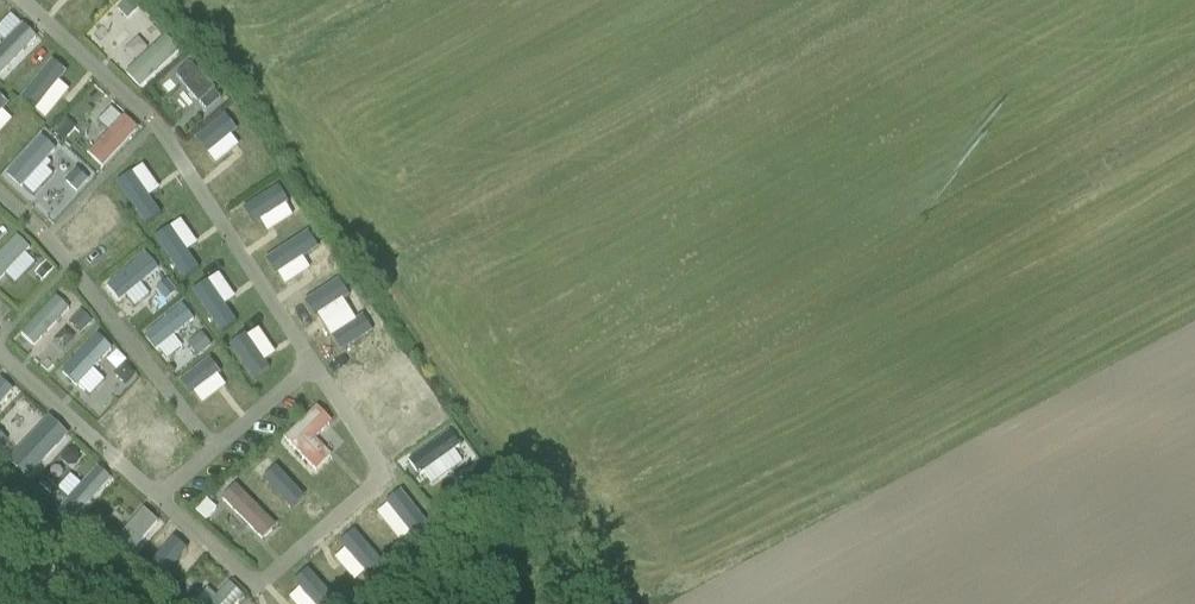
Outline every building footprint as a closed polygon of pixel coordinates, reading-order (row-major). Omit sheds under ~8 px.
[(55,0),(32,0),(42,11),(55,0)] [(73,18),(90,1),(89,0),(68,0),(61,7),(73,18)] [(117,11),(126,20),(138,9),(130,0),(128,0),(117,11)] [(0,48),(0,76),(34,40),(21,27),(20,28),(9,17),(0,26),(0,41),(3,45),(0,48)] [(189,113),(207,100),(178,62),(160,75),(189,113)] [(108,134),(87,156),(101,168),(134,132),(131,128),(126,123),(121,120),(120,121),(109,110),(97,124),(108,134)] [(232,116),(219,124),(228,139),(241,131),(232,116)] [(21,119),(12,130),(23,140),(32,129),(21,119)] [(66,122),(58,130),(67,138),(74,129),(66,122)] [(130,175),(114,186),(144,228),(159,216),(147,199),(130,176),(130,175)] [(217,214),(228,232),(237,226),(243,235),(281,211),(264,184),(217,214)] [(300,226),(288,234),(297,247),(309,239),(300,226)] [(168,230),(152,241),(182,283),(197,271),(185,254),(168,231),(168,230)] [(132,234),(119,244),(125,252),(126,251),(137,242),(138,242),(132,234)] [(320,249),(292,268),(308,293),(336,275),(320,249)] [(46,264),(35,276),(41,282),(52,270),(46,264)] [(206,283),(190,294),(219,336),(235,325),(223,308),(206,284),(206,283)] [(346,293),(336,301),(344,312),(354,304),(346,293)] [(40,296),(0,339),(14,352),(54,310),(40,296)] [(149,361),(184,333),(163,306),(128,335),(149,361)] [(64,335),(73,321),(59,311),(50,325),(64,335)] [(82,317),(73,327),(82,335),(91,325),(82,317)] [(60,388),(95,350),(79,335),(44,373),(60,388)] [(201,337),(190,345),(200,358),(211,349),(201,337)] [(124,368),(114,378),(124,388),(134,377),(124,368)] [(87,409),(101,393),(87,382),(73,398),(87,409)] [(429,410),(418,418),(427,431),(439,423),(429,410)] [(47,421),(7,463),(25,480),(65,438),(47,421)] [(394,451),(406,483),(447,468),(435,436),(394,451)] [(184,440),(173,452),(180,459),(191,448),(184,440)] [(270,448),(260,458),(267,464),(277,454),(270,448)] [(257,466),(245,479),(282,517),(295,505),(294,503),(306,492),(286,471),(273,483),(257,466)] [(205,502),(195,513),(204,522),(215,511),(205,502)] [(396,537),(385,547),(394,557),(405,547),(396,537)]
